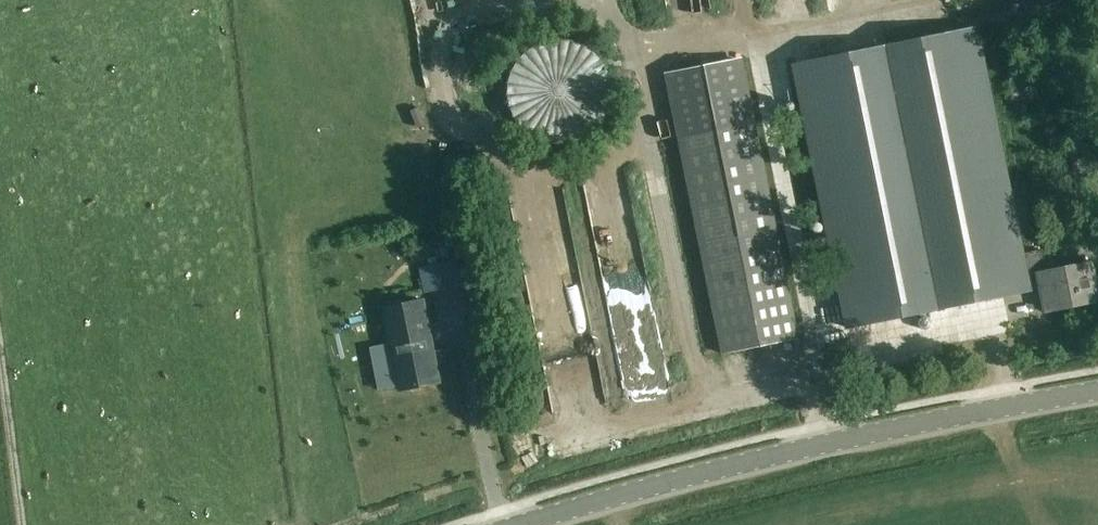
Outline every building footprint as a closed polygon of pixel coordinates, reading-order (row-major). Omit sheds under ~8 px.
[(794,64),(794,65),(798,87),(840,295),(846,324),(846,327),(866,323),(921,312),(933,310),(981,300),(1025,292),(1018,259),(1018,255),(979,64),(977,51),(972,30),(930,38),(882,47),(873,49),(854,53),(794,64)] [(610,95),(609,79),(602,64),(592,52),(578,43),(562,40),(545,41),(530,47),(518,58),(509,72),(506,88),(507,104),(514,119),(524,132),(538,140),(554,144),(571,142),(586,136),(598,125),(607,111),(610,95)] [(745,61),(667,76),(721,351),(799,336),(745,61)] [(518,241),(536,237),(527,201),(494,208),(494,207),(472,212),(481,249),(507,243),(510,257),(521,254),(518,241)] [(1018,255),(1018,259),(1025,292),(1041,288),(1046,310),(1097,300),(1097,296),(1091,261),(1058,268),(1055,269),(1045,270),(1041,250),(1030,252),(1018,255)] [(444,262),(425,265),(431,291),(449,287),(444,262)] [(422,300),(383,308),(390,342),(395,341),(398,356),(393,357),(400,391),(439,383),(432,349),(430,350),(427,335),(429,335),(422,300)] [(612,364),(582,373),(590,400),(619,392),(612,364)] [(563,414),(548,373),(522,383),(529,404),(532,403),(539,422),(563,414)]
